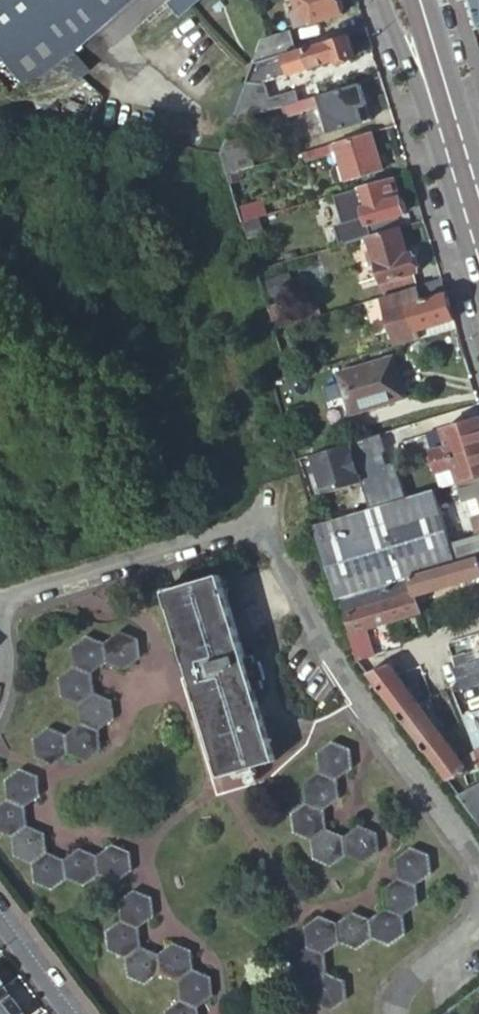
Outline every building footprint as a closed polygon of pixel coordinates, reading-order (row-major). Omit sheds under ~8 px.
[(40,24),(43,27),(53,39),(70,58),(135,0),(0,0),(0,59),(40,24)] [(165,8),(166,9),(174,18),(178,22),(203,0),(174,0),(165,8)] [(300,0),(293,0),(296,11),(291,13),(289,17),(293,31),(308,27),(303,9),(300,0)] [(336,0),(300,0),(303,9),(308,27),(341,17),(340,14),(344,11),(340,0),(338,0),(336,0)] [(471,32),(478,29),(478,0),(469,0),(462,2),(471,32)] [(152,38),(174,18),(166,9),(144,29),(152,38)] [(53,39),(43,27),(1,63),(12,75),(53,39)] [(290,33),(260,41),(252,64),(282,55),(295,52),(290,33)] [(353,57),(347,37),(295,52),(282,55),(286,70),(308,64),(310,69),(334,62),(335,62),(353,57)] [(53,39),(12,75),(41,109),(83,72),(70,58),(53,39)] [(327,97),(327,94),(291,105),(295,118),(311,113),(311,111),(330,105),(338,132),(370,122),(359,87),(327,97)] [(264,91),(239,98),(231,123),(270,111),(264,91)] [(380,169),(370,134),(327,147),(330,156),(336,154),(344,180),(380,169)] [(223,143),(220,153),(226,177),(250,169),(240,138),(223,143)] [(401,207),(393,180),(339,195),(344,207),(359,203),(370,239),(399,230),(396,221),(405,218),(406,215),(404,208),(401,207)] [(399,230),(370,239),(376,259),(372,260),(380,285),(377,286),(381,298),(387,296),(403,292),(404,291),(412,289),(409,277),(416,275),(410,255),(406,256),(399,230)] [(453,322),(441,281),(415,288),(412,289),(404,291),(403,292),(387,296),(381,298),(378,299),(394,348),(417,341),(415,332),(453,322)] [(406,400),(395,361),(339,377),(351,417),(406,400)] [(442,431),(447,447),(431,452),(433,458),(428,459),(429,464),(478,449),(478,420),(442,431)] [(447,447),(442,431),(426,436),(431,452),(447,447)] [(352,436),(310,451),(324,489),(365,474),(352,436)] [(429,464),(433,475),(436,474),(454,469),(459,485),(460,484),(478,479),(478,449),(429,464)] [(436,474),(441,490),(446,488),(459,485),(454,469),(436,474)] [(315,527),(405,501),(397,476),(307,502),(315,527)] [(460,484),(465,502),(467,502),(472,519),(470,520),(475,536),(478,535),(478,479),(460,484)] [(441,490),(432,493),(439,515),(452,511),(446,488),(441,490)] [(432,493),(405,501),(315,527),(336,599),(339,598),(375,588),(409,577),(429,571),(453,564),(439,515),(432,493)] [(478,572),(478,556),(453,564),(429,571),(434,589),(457,582),(456,579),(478,572)] [(420,594),(434,589),(429,571),(409,577),(416,603),(423,601),(420,594)] [(163,592),(184,663),(191,687),(218,779),(273,762),(252,692),(243,660),(218,574),(163,592)] [(416,603),(409,577),(375,588),(379,603),(383,602),(389,620),(419,611),(416,603)] [(375,588),(339,598),(344,614),(379,603),(375,588)] [(344,614),(349,632),(364,628),(385,622),(389,620),(383,602),(379,603),(344,614)] [(349,632),(346,633),(355,662),(373,657),(364,628),(349,632)] [(392,645),(403,642),(399,629),(388,632),(392,644),(392,645)] [(118,632),(103,644),(106,663),(123,670),(138,660),(135,639),(118,632)] [(384,647),(392,644),(388,632),(381,635),(384,647)] [(106,663),(103,644),(86,636),(70,648),(72,667),(90,674),(106,663)] [(251,657),(243,660),(252,692),(261,689),(259,682),(263,680),(258,663),(254,664),(251,657)] [(452,670),(458,691),(478,684),(478,662),(452,670)] [(191,687),(184,663),(180,664),(187,688),(191,687)] [(90,674),(72,667),(56,679),(60,698),(77,706),(93,694),(90,674)] [(376,690),(394,713),(399,720),(419,705),(396,674),(376,690)] [(110,701),(93,694),(77,706),(79,724),(97,732),(112,721),(110,701)] [(419,705),(399,720),(422,749),(441,734),(419,705)] [(99,751),(97,732),(79,724),(64,736),(67,755),(84,762),(99,751)] [(67,755),(64,736),(47,728),(31,740),(34,759),(51,766),(67,755)] [(441,734),(422,749),(446,781),(471,773),(462,762),(441,734)] [(316,754),(318,773),(335,780),(351,769),(348,750),(331,743),(316,754)] [(470,745),(472,754),(478,771),(478,743),(470,745)] [(462,762),(471,773),(478,771),(472,754),(462,762)] [(5,801),(23,808),(38,798),(36,778),(18,770),(3,782),(5,801)] [(335,780),(318,773),(302,785),(305,803),(322,811),(338,799),(335,780)] [(457,795),(478,824),(478,792),(475,787),(465,795),(461,791),(457,795)] [(10,838),(25,826),(23,808),(5,801),(0,805),(0,834),(10,838)] [(322,811),(305,803),(289,815),(291,834),(309,841),(325,830),(322,811)] [(12,858),(29,865),(45,853),(43,834),(25,826),(10,838),(12,858)] [(357,826),(342,837),(344,857),(362,864),(377,853),(375,833),(357,826)] [(325,830),(309,841),(312,861),(329,868),(344,857),(342,837),(325,830)] [(111,846),(96,857),(98,876),(115,884),(130,872),(128,853),(111,846)] [(394,860),(397,879),(415,886),(430,875),(427,855),(410,848),(394,860)] [(78,849),(75,852),(62,861),(65,880),(83,888),(98,876),(96,857),(79,850),(78,849)] [(29,865),(30,871),(32,884),(50,892),(65,880),(62,861),(58,859),(45,853),(29,865)] [(415,886),(397,879),(381,890),(384,909),(401,917),(417,905),(415,886)] [(117,902),(119,920),(137,928),(152,918),(150,898),(133,891),(117,902)] [(401,917),(384,909),(369,921),(371,940),(389,947),(403,937),(401,917)] [(356,951),(371,940),(369,921),(351,913),(336,925),(338,944),(356,951)] [(338,944),(336,925),(318,917),(303,929),(305,946),(323,955),(338,944)] [(137,928),(119,920),(119,922),(103,933),(106,952),(123,959),(139,947),(137,928)] [(172,944),(157,955),(159,975),(176,982),(192,970),(190,951),(172,944)] [(323,955),(305,946),(290,959),(292,978),(310,985),(325,973),(323,955)] [(139,947),(123,959),(126,978),(145,986),(159,975),(157,955),(139,947)] [(210,978),(192,970),(176,982),(179,1001),(196,1008),(211,997),(210,978)] [(343,981),(325,973),(310,985),(312,1004),(330,1012),(345,1000),(343,981)] [(1,988),(0,989),(0,1013),(21,1013),(1,988)] [(196,1008),(179,1001),(163,1013),(164,1013),(197,1013),(196,1008)]
